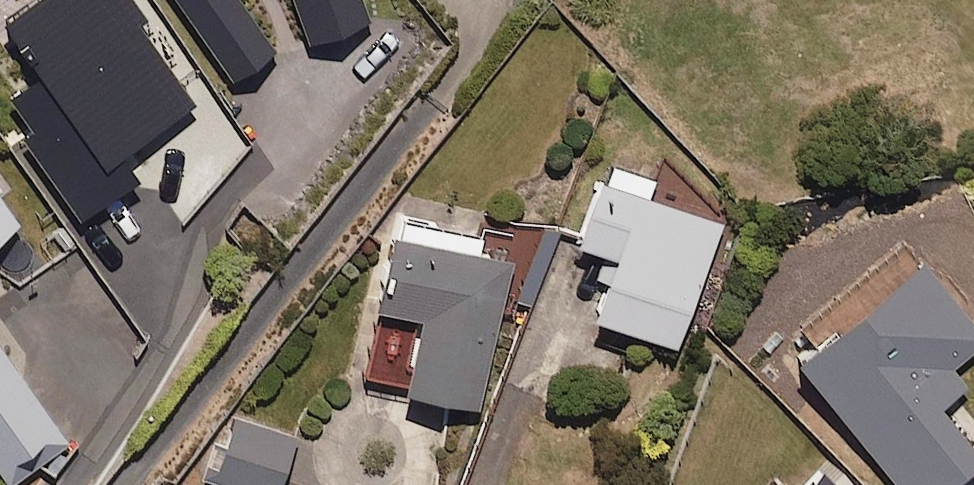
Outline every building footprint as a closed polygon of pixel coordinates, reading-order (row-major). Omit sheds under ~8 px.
[(199,105),(137,13),(142,10),(136,0),(34,0),(3,21),(28,58),(0,77),(42,140),(34,145),(82,217),(151,171),(135,147),(199,105)] [(235,80),(278,50),(244,0),(181,0),(235,80)] [(309,41),(370,22),(363,0),(296,0),(309,41)] [(647,180),(600,163),(571,246),(611,260),(589,320),(672,349),(716,225),(640,198),(647,180)] [(0,193),(0,236),(20,222),(0,193)] [(473,257),(478,235),(396,217),(391,239),(361,377),(402,386),(400,394),(474,410),(506,264),(473,257)] [(509,305),(529,312),(557,235),(538,228),(509,305)] [(917,261),(868,302),(792,366),(893,484),(949,484),(973,464),(973,454),(935,408),(962,385),(947,368),(973,346),(973,328),(917,261)] [(0,343),(0,466),(4,472),(62,430),(0,343)] [(238,414),(216,484),(282,484),(299,434),(238,414)] [(820,472),(807,484),(834,484),(820,472)]
